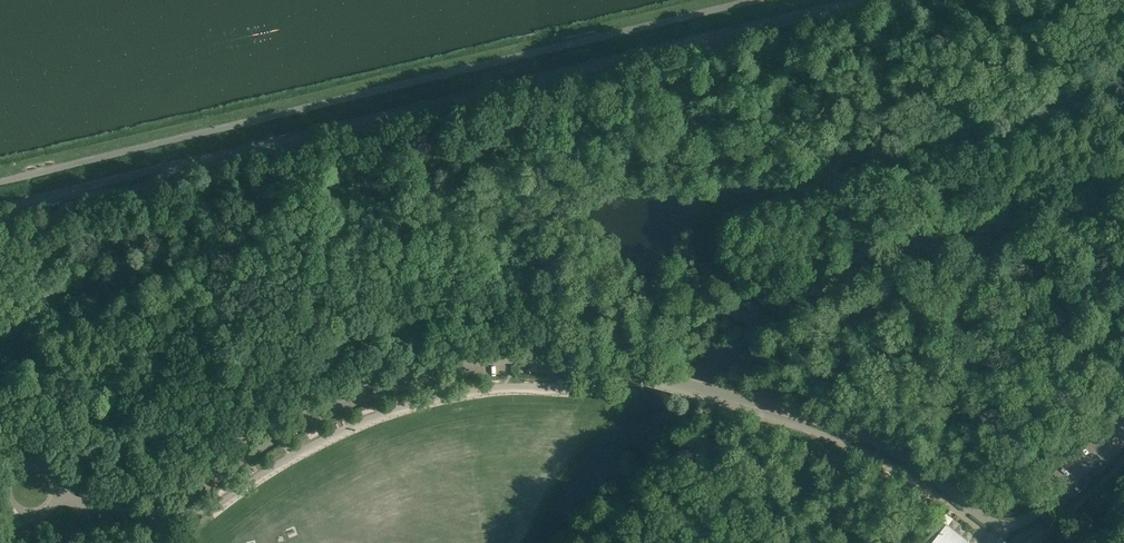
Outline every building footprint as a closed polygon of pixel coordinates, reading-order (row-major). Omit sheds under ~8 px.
[(289,437),(300,431),(297,425),(286,431),(289,437)] [(966,542),(947,527),(935,542),(966,542)]
